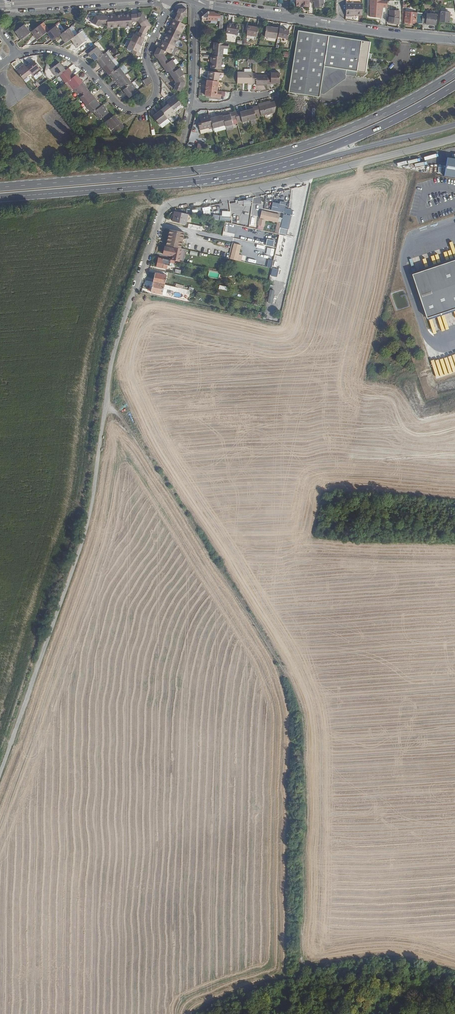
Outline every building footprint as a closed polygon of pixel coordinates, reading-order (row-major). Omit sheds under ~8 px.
[(387,1),(383,0),(382,3),(379,3),(379,7),(378,7),(378,0),(372,0),(370,16),(380,18),(382,7),(387,7),(387,1)] [(362,14),(362,3),(346,3),(346,14),(362,14)] [(400,18),(399,11),(389,11),(389,17),(388,17),(388,22),(400,23),(400,18)] [(422,24),(422,14),(422,13),(402,11),(402,22),(422,24)] [(450,23),(451,13),(441,12),(440,22),(450,23)] [(151,25),(143,13),(138,13),(138,15),(137,15),(137,14),(131,14),(131,13),(128,13),(128,15),(126,15),(126,13),(119,14),(120,15),(118,15),(117,14),(112,14),(112,16),(110,16),(110,14),(107,15),(107,16),(101,16),(101,18),(100,18),(100,15),(95,15),(92,23),(99,26),(101,23),(107,23),(107,28),(132,27),(132,21),(138,21),(142,26),(138,35),(135,34),(128,47),(134,50),(133,53),(139,56),(141,53),(139,52),(139,50),(138,50),(139,48),(140,49),(143,43),(142,42),(143,41),(144,41),(145,39),(144,38),(148,30),(147,30),(148,28),(150,29),(151,25)] [(181,97),(186,87),(184,84),(182,81),(184,79),(180,73),(176,76),(174,72),(176,71),(172,65),(169,68),(163,59),(164,56),(171,58),(185,29),(180,27),(183,21),(187,21),(186,13),(178,13),(176,17),(178,18),(178,20),(176,19),(174,24),(173,23),(172,26),(173,27),(172,28),(171,28),(168,34),(169,35),(168,36),(167,36),(164,41),(166,41),(165,43),(164,42),(160,49),(162,49),(161,51),(160,50),(158,53),(157,52),(154,60),(156,63),(157,63),(164,73),(165,72),(166,74),(165,74),(167,77),(169,76),(172,81),(173,81),(174,82),(173,83),(176,88),(175,90),(177,91),(175,94),(181,97)] [(220,18),(220,17),(220,15),(206,14),(201,18),(201,20),(209,21),(209,23),(224,24),(225,19),(220,18)] [(437,26),(438,16),(422,14),(422,24),(437,26)] [(30,33),(24,25),(16,31),(19,35),(18,35),(21,40),(30,33)] [(47,33),(41,25),(32,32),(35,36),(34,37),(37,40),(47,33)] [(62,34),(56,26),(47,33),(50,36),(49,37),(52,41),(61,35),(62,34)] [(239,38),(241,28),(229,27),(228,36),(239,38)] [(75,36),(69,28),(62,34),(61,35),(64,39),(63,40),(65,44),(71,39),(75,36)] [(256,39),(257,30),(248,29),(246,38),(256,39)] [(86,41),(80,33),(75,36),(71,39),(74,43),(73,44),(76,48),(86,41)] [(275,44),(276,36),(265,34),(264,42),(275,44)] [(371,61),(372,56),(368,55),(369,43),(297,34),(289,95),(320,99),(324,69),(365,74),(367,60),(371,61)] [(287,45),(288,37),(279,36),(277,43),(287,45)] [(105,53),(99,45),(90,53),(93,56),(94,56),(97,60),(98,58),(105,53)] [(221,59),(223,45),(213,45),(212,59),(221,59)] [(113,60),(107,52),(105,53),(98,58),(101,63),(100,64),(103,67),(113,60)] [(221,72),(222,60),(221,59),(212,59),(211,59),(211,63),(212,63),(211,71),(221,72)] [(119,68),(113,60),(103,67),(106,72),(107,71),(110,74),(112,73),(119,68)] [(42,69),(35,61),(31,63),(31,62),(26,65),(32,73),(34,75),(42,69)] [(59,75),(67,70),(63,65),(63,66),(60,62),(51,69),(57,77),(59,75)] [(26,65),(25,63),(21,66),(22,67),(18,71),(24,79),(32,73),(26,65)] [(126,75),(120,67),(119,68),(112,73),(115,77),(114,78),(116,82),(126,75)] [(68,82),(74,77),(71,72),(72,72),(69,68),(67,70),(59,75),(66,83),(68,82)] [(220,85),(221,75),(210,74),(209,80),(210,80),(210,84),(218,85),(220,85)] [(252,74),(237,74),(237,85),(248,85),(248,86),(252,86),(252,85),(252,74)] [(267,78),(267,76),(256,76),(256,74),(252,74),(252,85),(256,85),(257,86),(267,86),(267,78)] [(83,82),(80,78),(79,79),(76,75),(74,77),(68,82),(74,90),(83,82)] [(132,83),(126,75),(116,82),(120,86),(121,85),(124,89),(132,83)] [(280,85),(280,75),(271,75),(271,78),(267,78),(267,86),(272,86),(272,85),(280,85)] [(151,83),(148,77),(143,81),(147,86),(151,83)] [(88,91),(85,87),(86,86),(83,82),(74,90),(79,97),(88,91)] [(138,91),(132,83),(124,89),(126,93),(125,94),(128,98),(138,91)] [(217,93),(218,85),(210,84),(207,83),(205,98),(221,100),(221,94),(217,93)] [(85,105),(95,98),(92,94),(91,95),(88,91),(79,97),(85,105)] [(181,103),(174,95),(171,98),(170,97),(165,100),(168,102),(173,109),(181,103)] [(100,107),(97,103),(98,102),(95,98),(85,105),(92,113),(93,112),(100,107)] [(173,109),(168,102),(163,106),(164,107),(160,110),(167,118),(175,112),(173,109)] [(275,114),(276,108),(275,103),(259,108),(262,117),(262,118),(275,114)] [(108,114),(105,110),(106,109),(103,105),(100,107),(93,112),(99,121),(108,114)] [(159,125),(167,118),(160,110),(156,113),(156,112),(151,115),(159,125)] [(257,120),(255,110),(248,112),(250,122),(257,120)] [(250,122),(248,112),(241,114),(241,113),(235,114),(237,122),(238,124),(243,123),(244,124),(250,122)] [(233,123),(237,122),(235,114),(230,116),(231,117),(224,119),(226,128),(227,129),(234,127),(233,123)] [(125,126),(119,117),(118,118),(115,115),(107,121),(113,129),(116,127),(119,131),(125,126)] [(211,121),(210,117),(200,120),(202,126),(199,127),(201,133),(209,130),(210,132),(214,131),(211,121)] [(224,119),(223,117),(211,121),(214,131),(214,132),(226,128),(224,119)] [(448,157),(444,176),(454,177),(454,159),(448,157)] [(280,204),(273,202),(271,210),(284,213),(286,203),(280,202),(280,204)] [(278,223),(280,215),(266,211),(264,220),(278,223)] [(185,227),(188,217),(174,214),(172,224),(185,227)] [(182,240),(184,234),(169,231),(167,237),(182,240)] [(180,250),(182,240),(167,237),(165,247),(173,249),(180,250)] [(241,245),(235,244),(231,259),(241,261),(242,255),(239,255),(241,245)] [(182,264),(185,251),(180,250),(173,249),(172,250),(163,248),(161,256),(167,257),(167,256),(171,257),(170,262),(182,264)] [(168,268),(169,263),(156,260),(154,269),(159,270),(160,265),(164,265),(163,267),(168,268)] [(413,275),(427,319),(454,310),(454,261),(413,275)] [(270,275),(276,277),(278,270),(272,268),(270,275)] [(163,287),(165,278),(153,275),(151,284),(163,287)] [(160,296),(162,290),(174,293),(174,294),(183,296),(184,291),(163,287),(151,284),(149,294),(160,296)] [(285,295),(268,291),(265,304),(282,308),(285,295)]
